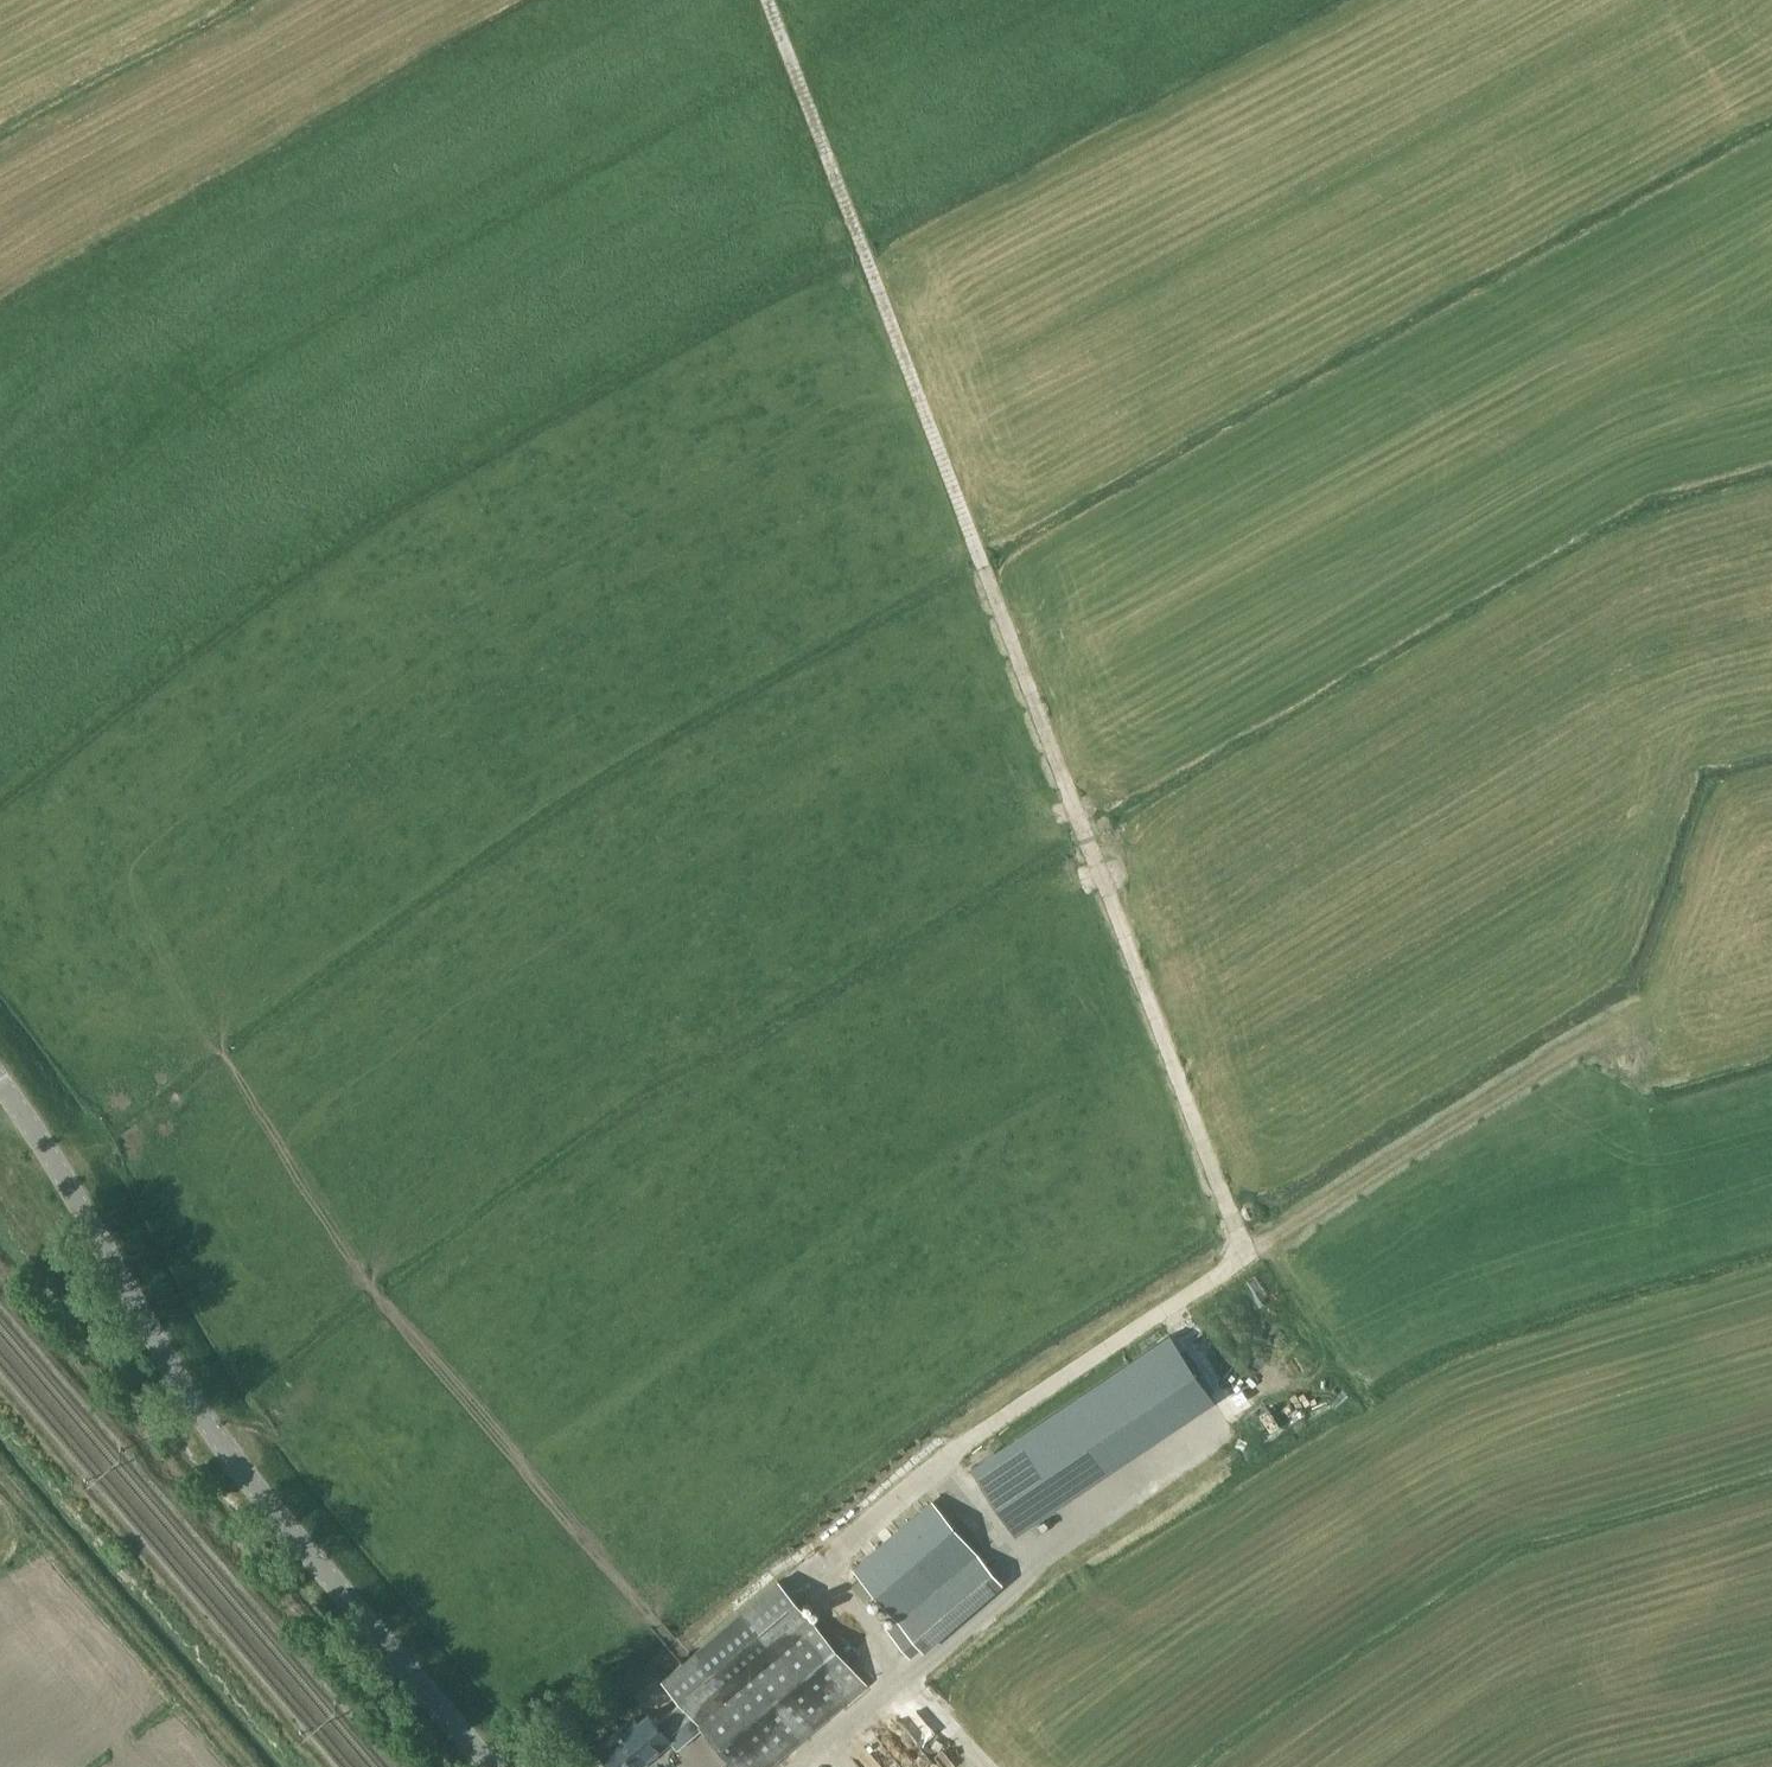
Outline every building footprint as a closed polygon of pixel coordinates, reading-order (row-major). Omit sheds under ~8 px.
[(1132,1363),(973,1469),(1015,1532),(1174,1427),(1132,1363)] [(992,1573),(933,1503),(855,1569),(896,1619),(885,1628),(908,1655),(947,1622),(942,1616),(992,1573)] [(680,1700),(655,1721),(647,1712),(624,1732),(619,1727),(596,1747),(613,1766),(626,1766),(642,1753),(647,1758),(668,1740),(676,1748),(700,1727),(734,1766),(767,1766),(865,1683),(803,1609),(778,1580),(661,1679),(680,1700)]
